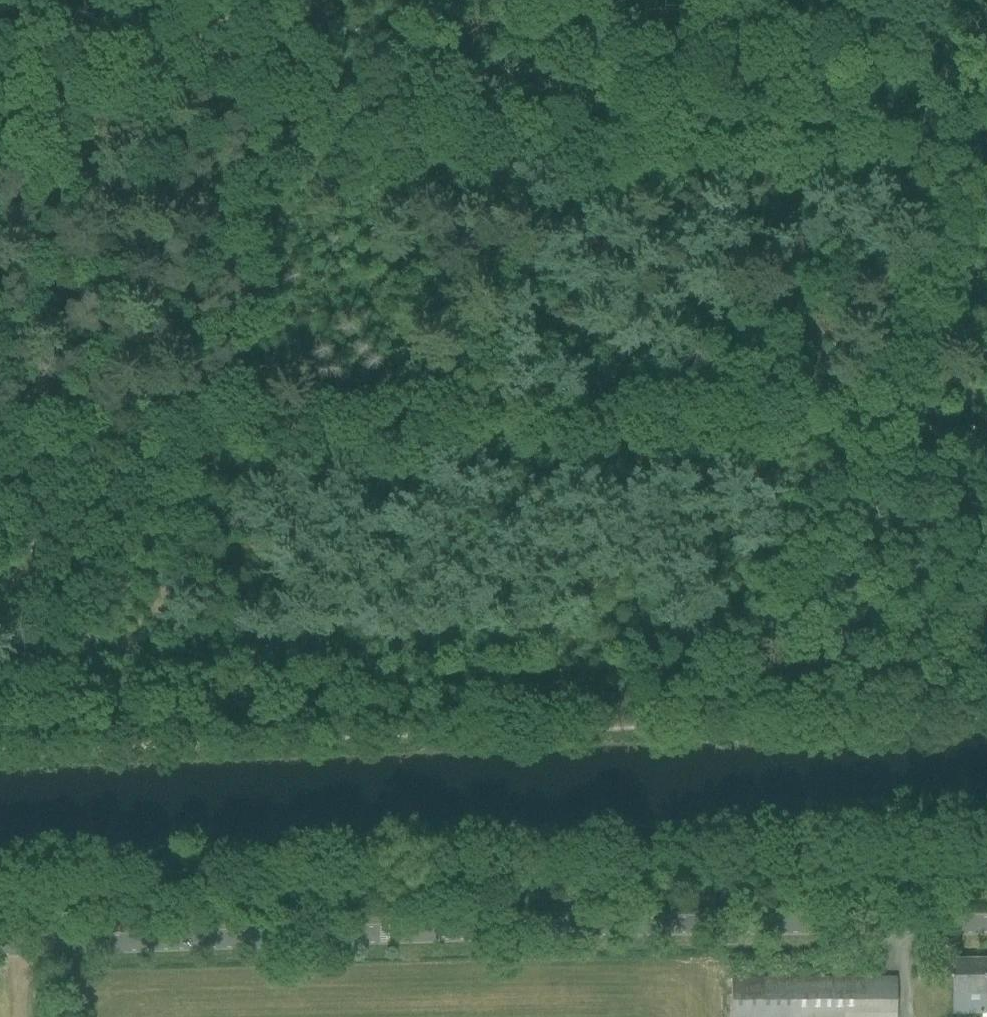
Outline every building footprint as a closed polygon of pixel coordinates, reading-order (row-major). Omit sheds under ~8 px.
[(954,960),(954,1014),(986,1014),(986,960),(954,960)] [(731,1016),(896,1016),(896,978),(732,979),(732,999),(731,1016)]
